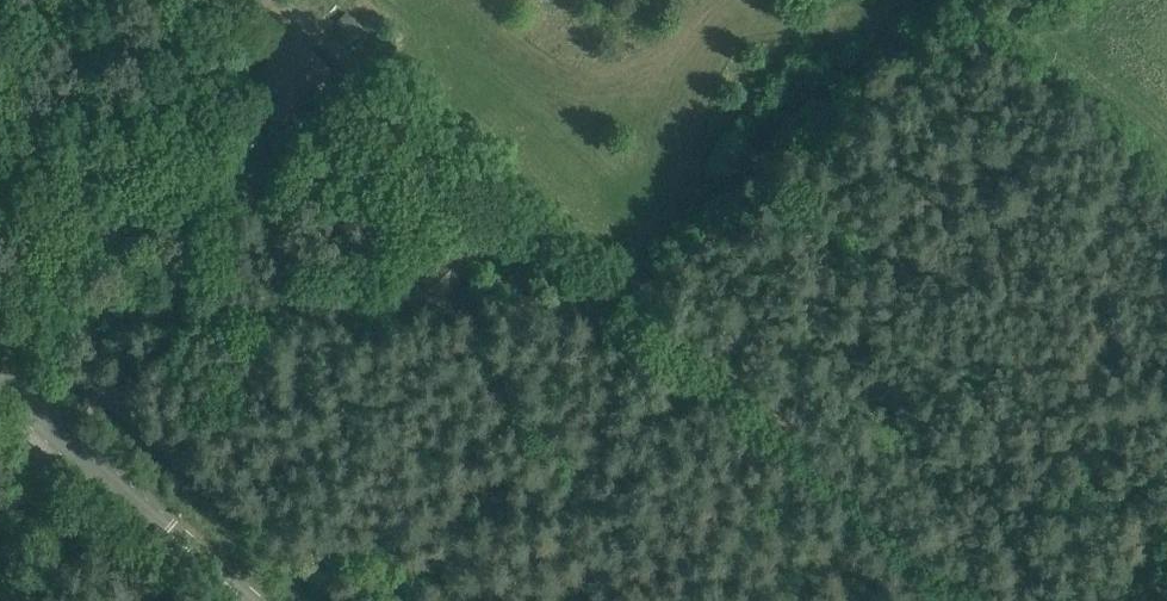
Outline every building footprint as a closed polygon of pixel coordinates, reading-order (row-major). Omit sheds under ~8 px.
[(338,72),(317,53),(299,37),(275,65),(271,61),(249,86),(285,117),(305,95),(312,101),(338,72)]
